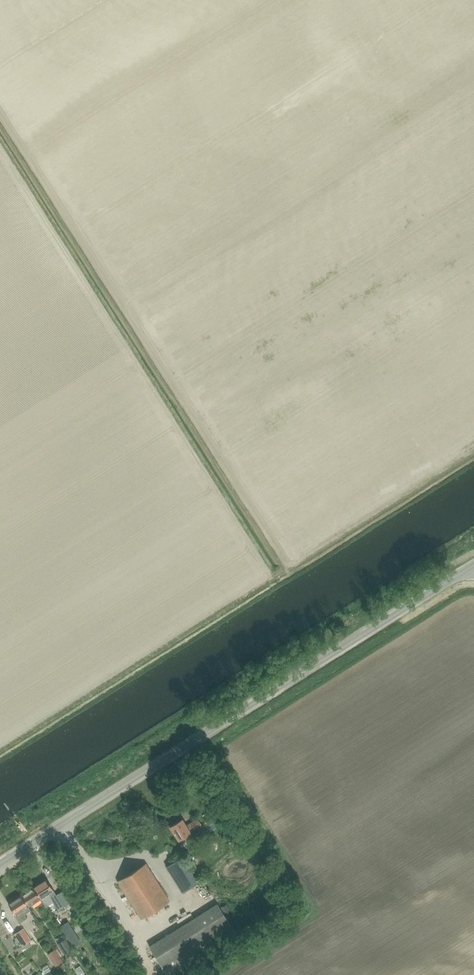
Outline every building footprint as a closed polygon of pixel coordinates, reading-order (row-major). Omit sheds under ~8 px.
[(189,831),(201,824),(197,819),(186,826),(182,819),(170,826),(178,840),(190,833),(189,831)] [(182,892),(202,880),(200,876),(196,879),(182,857),(166,866),(182,892)] [(141,918),(169,901),(146,864),(118,881),(141,918)] [(34,887),(41,898),(45,903),(52,899),(58,909),(69,903),(62,892),(56,895),(53,890),(46,879),(34,887)] [(28,906),(29,906),(41,898),(34,887),(21,896),(28,906)] [(31,910),(29,906),(28,906),(21,896),(8,904),(15,914),(14,915),(19,923),(28,918),(25,914),(31,910)] [(167,974),(173,974),(237,935),(217,904),(149,946),(167,974)] [(16,935),(24,947),(32,942),(24,930),(16,935)] [(83,948),(74,933),(68,937),(78,952),(83,948)] [(58,943),(65,954),(72,949),(65,939),(58,943)] [(56,951),(49,956),(52,961),(53,961),(57,968),(64,964),(56,951)] [(40,967),(44,973),(50,969),(46,963),(40,967)]
